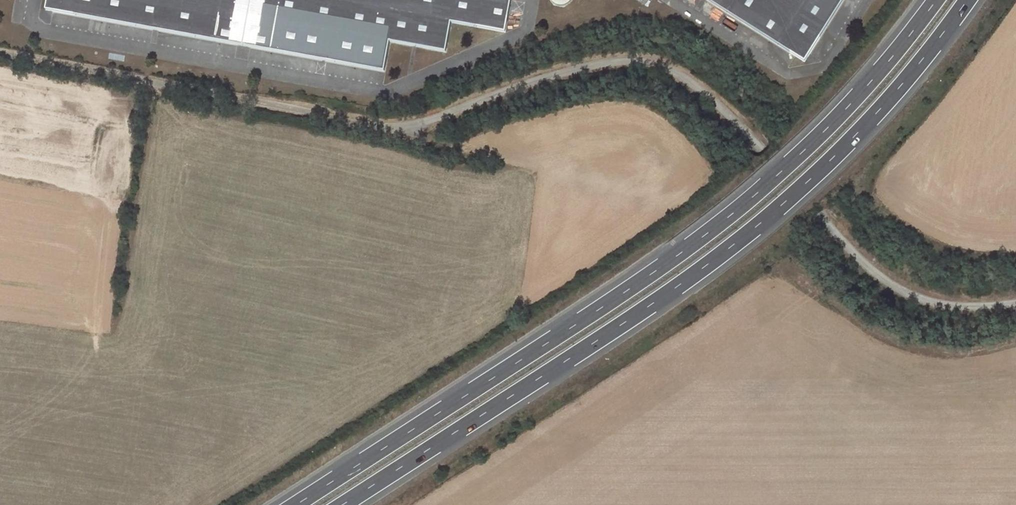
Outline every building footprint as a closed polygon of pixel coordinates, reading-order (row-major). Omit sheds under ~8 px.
[(515,0),(48,0),(47,10),(388,71),(393,42),(450,52),(455,23),(509,32),(515,0)] [(804,60),(842,0),(708,0),(804,60)]
